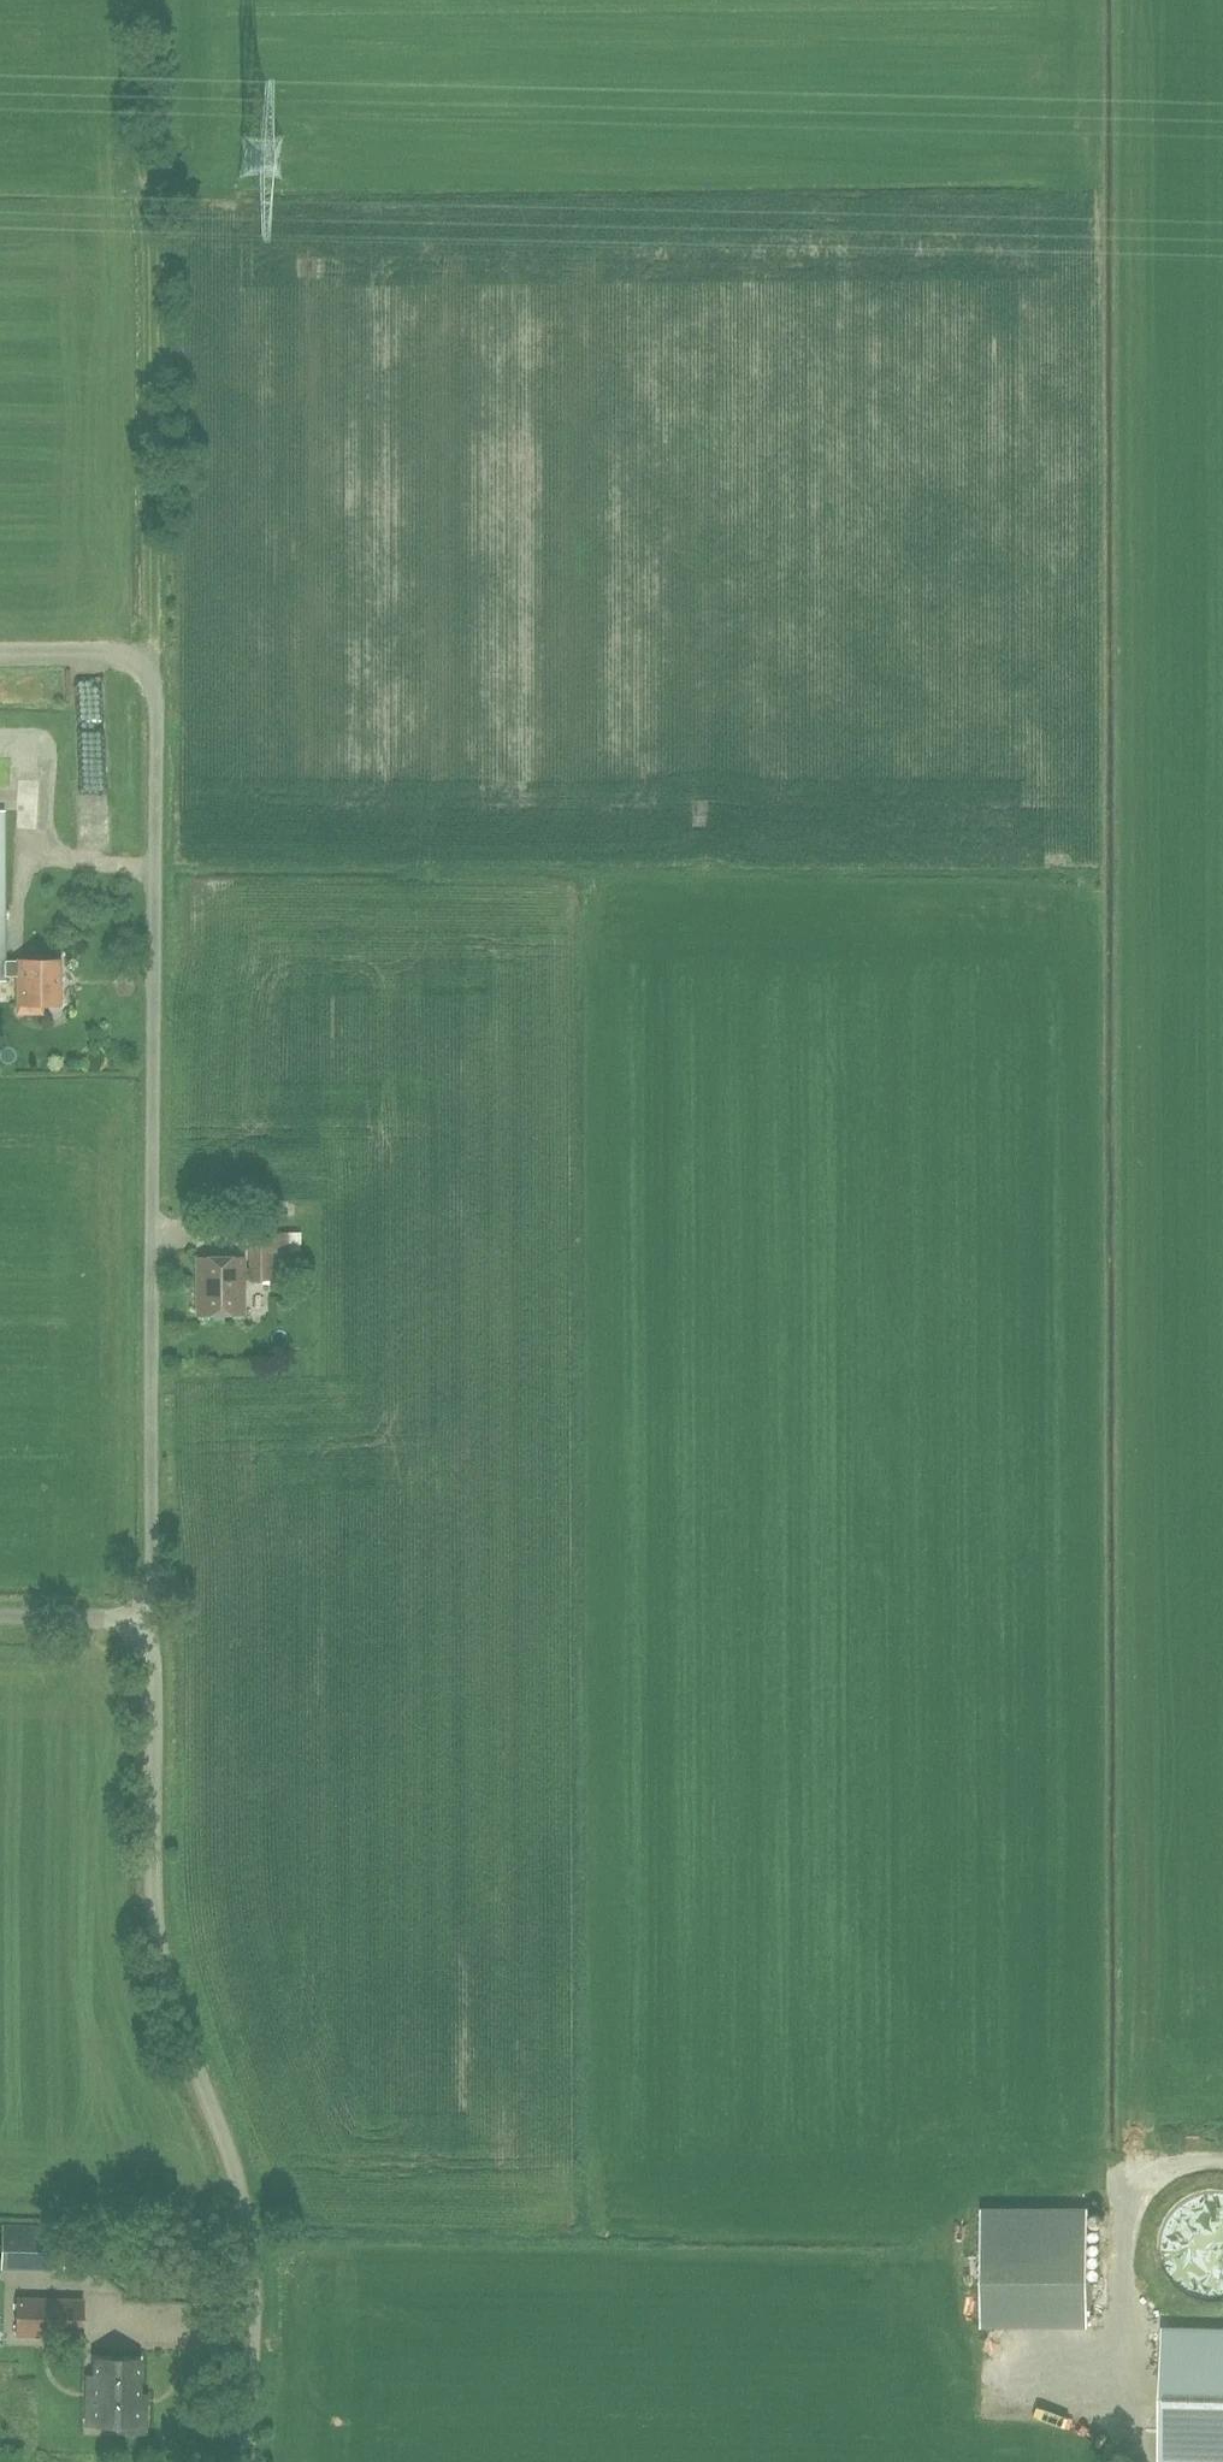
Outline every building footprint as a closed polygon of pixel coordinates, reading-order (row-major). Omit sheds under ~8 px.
[(85,691),(87,769),(117,768),(115,690),(85,691)] [(6,980),(6,975),(19,975),(19,1010),(42,1010),(41,1004),(60,1004),(60,959),(29,959),(6,960),(4,809),(0,809),(0,980),(6,980)] [(197,1257),(197,1315),(244,1315),(244,1278),(250,1278),(250,1281),(272,1281),(271,1252),(279,1252),(279,1233),(250,1233),(250,1269),(244,1269),(244,1257),(197,1257)] [(1222,2190),(1208,2190),(1194,2194),(1181,2201),(1171,2211),(1163,2223),(1158,2237),(1158,2252),(1160,2266),(1167,2279),(1176,2290),(1188,2298),(1201,2303),(1215,2304),(1222,2303),(1222,2191),(1222,2190)] [(1089,2208),(981,2208),(981,2327),(1089,2327),(1089,2208)] [(7,2222),(5,2259),(64,2261),(65,2224),(7,2222)] [(17,2333),(60,2334),(62,2298),(19,2296),(17,2333)] [(1162,2330),(1158,2461),(1222,2461),(1222,2332),(1162,2330)] [(119,2425),(119,2432),(145,2433),(145,2406),(138,2405),(139,2361),(96,2360),(96,2378),(100,2378),(100,2400),(88,2400),(87,2424),(119,2425)]
